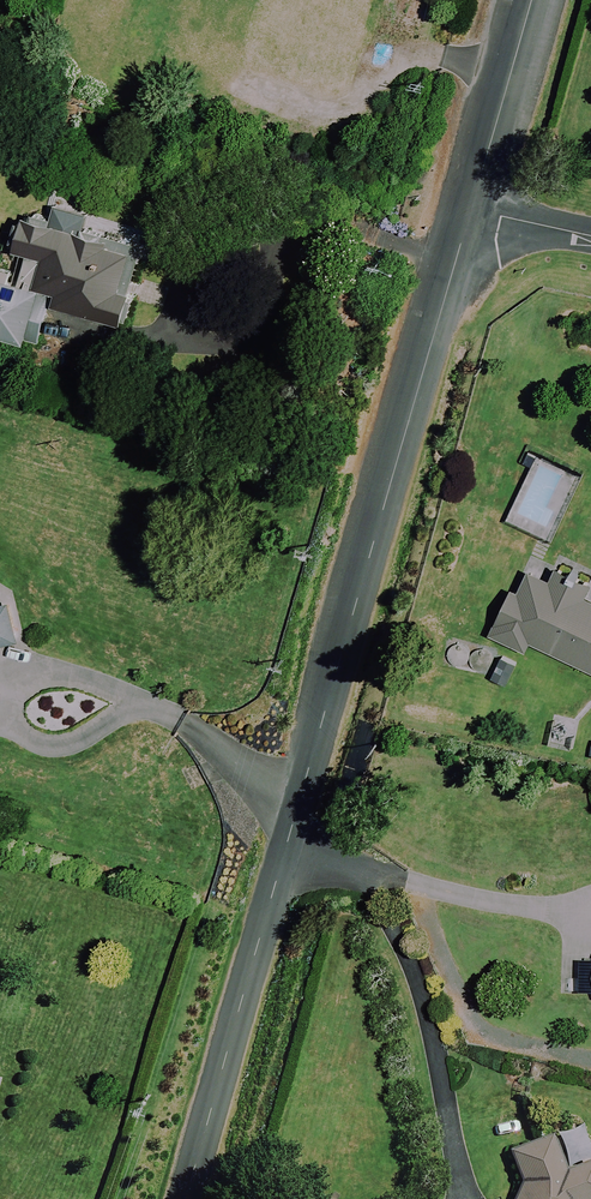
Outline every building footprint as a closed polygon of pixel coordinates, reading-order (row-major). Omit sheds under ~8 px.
[(56,205),(53,217),(29,211),(12,277),(0,274),(0,334),(43,345),(53,305),(126,323),(145,247),(82,231),(86,213),(56,205)] [(587,598),(590,588),(590,579),(559,564),(552,580),(535,573),(523,599),(513,594),(492,636),(528,654),(533,643),(590,671),(590,601),(587,598)] [(18,641),(10,603),(0,605),(0,646),(18,641)] [(500,657),(451,642),(444,666),(493,680),(500,657)] [(579,723),(555,718),(549,746),(574,751),(579,723)] [(554,1139),(511,1154),(522,1186),(516,1198),(590,1198),(590,1173),(565,1172),(554,1139)]
